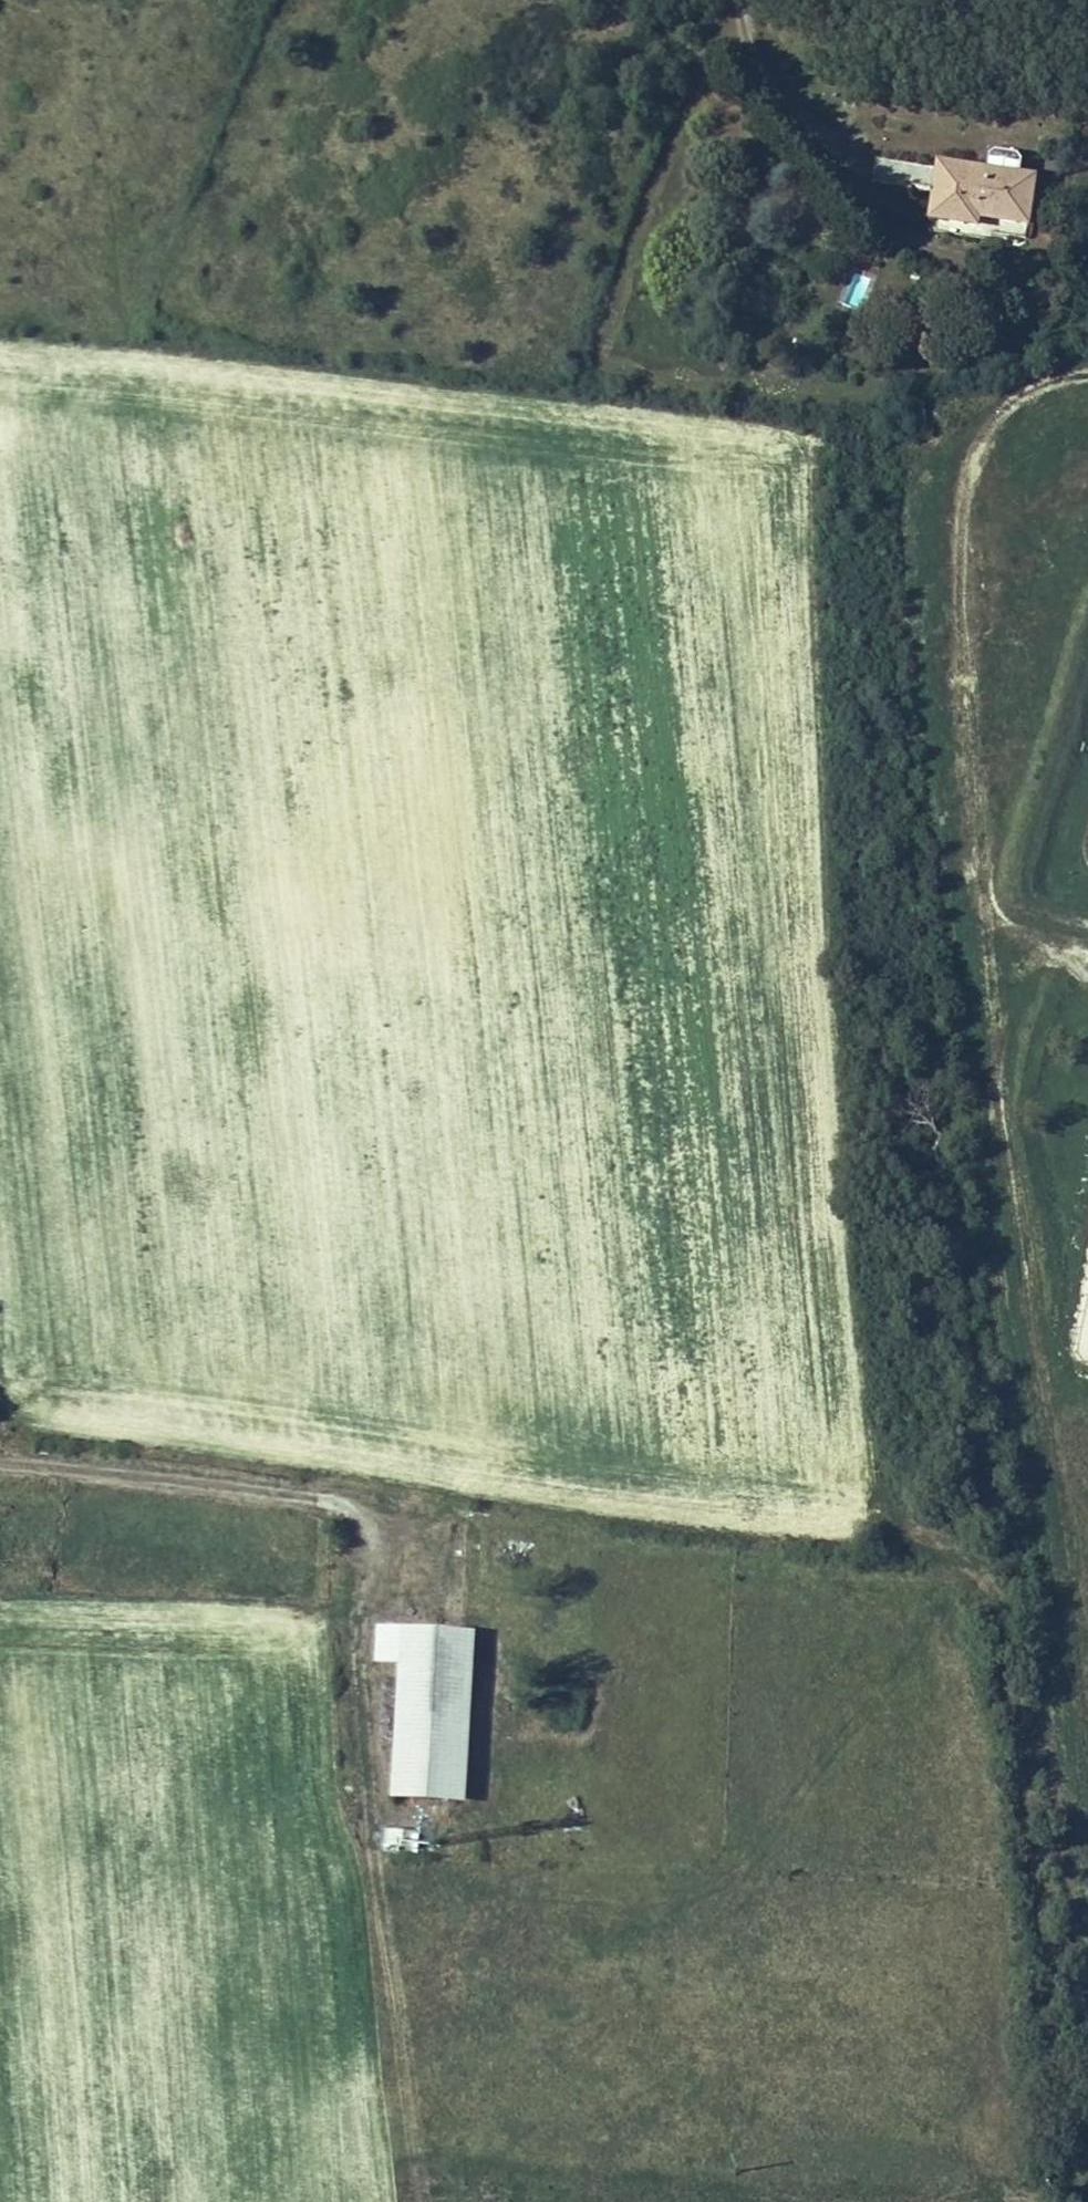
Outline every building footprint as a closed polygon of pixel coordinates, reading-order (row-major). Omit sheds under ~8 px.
[(938,185),(933,217),(977,222),(978,215),(1028,222),(1033,178),(941,164),(940,165),(938,185)] [(401,1667),(394,1806),(466,1810),(475,1644),(378,1638),(376,1666),(401,1667)]
